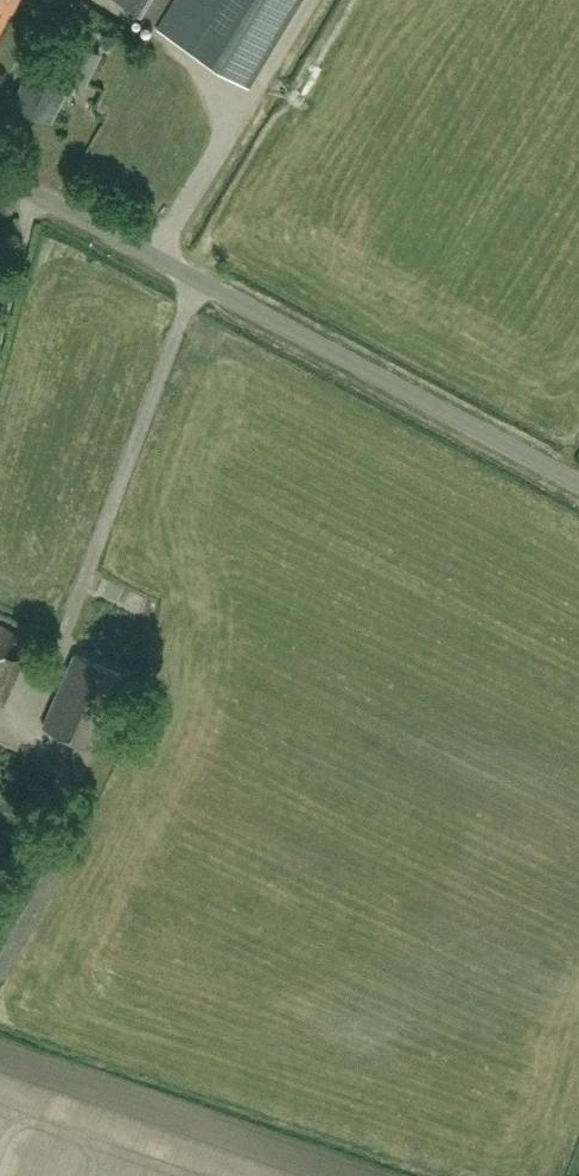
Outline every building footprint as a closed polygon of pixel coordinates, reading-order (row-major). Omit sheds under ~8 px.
[(17,0),(0,0),(0,29),(7,16),(9,17),(17,0)] [(247,77),(294,0),(120,0),(247,77)] [(81,42),(67,69),(38,55),(15,101),(51,119),(74,74),(86,81),(100,53),(81,42)] [(7,652),(17,632),(0,624),(0,667),(7,652)] [(96,748),(127,674),(75,652),(44,726),(96,748)]
